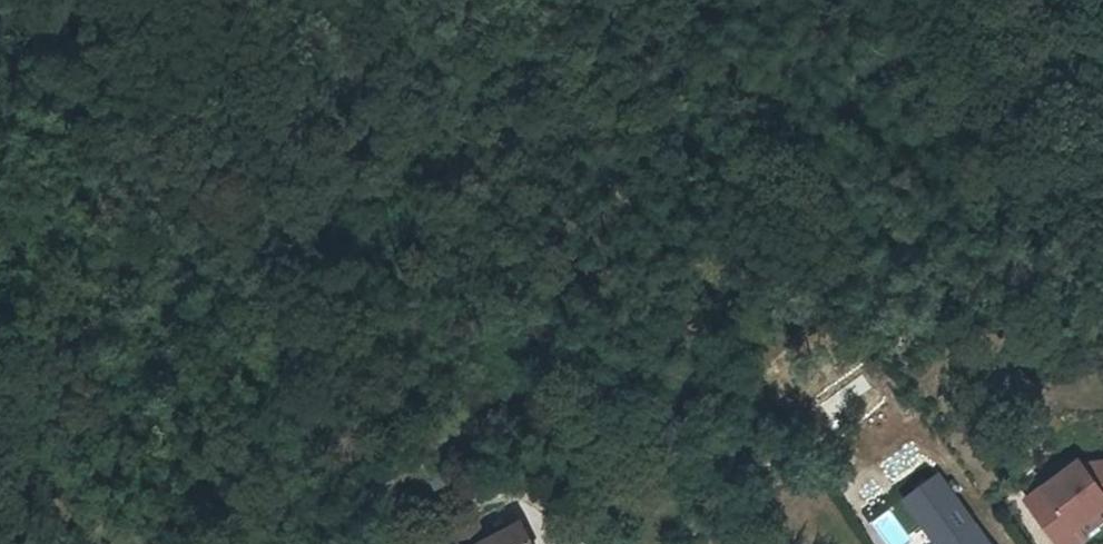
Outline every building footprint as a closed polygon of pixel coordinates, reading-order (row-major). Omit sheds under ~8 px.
[(1081,522),(1075,512),(1102,492),(1102,450),(1079,453),(1076,448),(1042,473),(1024,486),(1063,538),(1080,526),(1083,523),(1081,522)] [(939,476),(903,501),(934,543),(989,543),(939,476)] [(1075,512),(1081,522),(1102,507),(1102,492),(1075,512)] [(535,532),(516,543),(513,543),(542,543),(535,532)]
